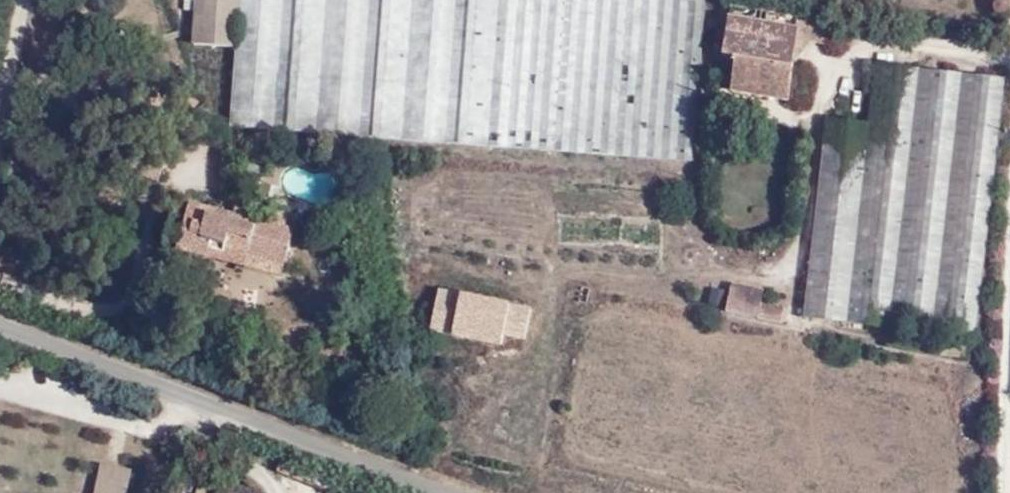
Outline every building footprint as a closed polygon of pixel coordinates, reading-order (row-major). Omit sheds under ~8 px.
[(243,0),(200,0),(196,38),(240,41),(243,0)] [(240,41),(232,125),(695,161),(708,0),(243,0),(240,41)] [(827,45),(829,23),(800,19),(798,29),(731,19),(725,65),(730,66),(729,89),(791,99),(799,41),(827,45)] [(976,336),(1005,78),(877,63),(870,124),(826,119),(804,316),(976,336)] [(183,217),(175,248),(286,276),(293,247),(254,237),(258,224),(205,210),(202,222),(183,217)] [(543,303),(436,283),(427,334),(502,348),(509,337),(535,342),(543,303)] [(712,284),(707,301),(724,306),(729,289),(712,284)] [(767,290),(732,285),(728,311),(784,319),(786,304),(765,301),(767,290)] [(100,463),(96,492),(129,492),(133,468),(100,463)]
